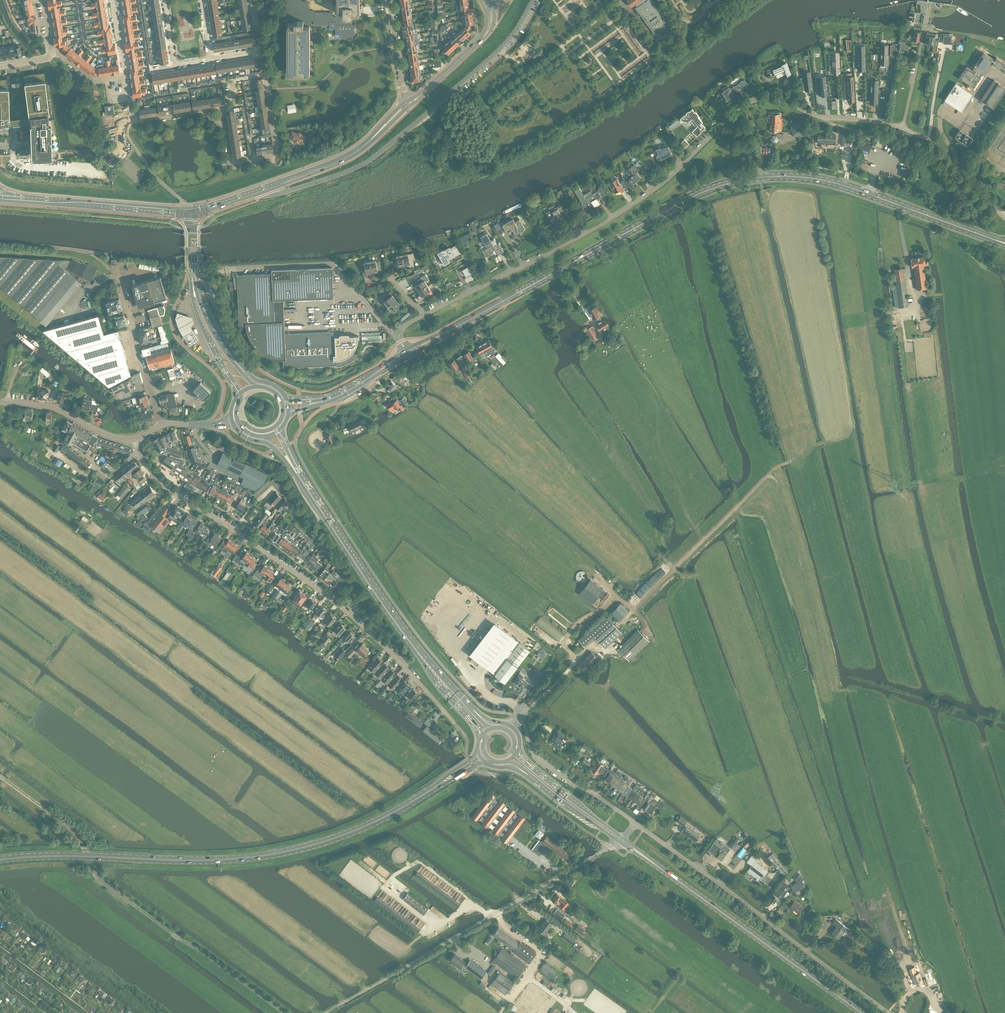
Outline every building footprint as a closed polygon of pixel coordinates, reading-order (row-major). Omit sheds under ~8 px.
[(286,13),(291,13),(291,19),(298,19),(298,20),(298,21),(304,21),(304,26),(308,26),(308,21),(314,21),(314,25),(329,25),(329,28),(336,28),(336,33),(342,33),(342,36),(348,36),(348,33),(355,33),(355,25),(352,25),(352,18),(349,18),(349,17),(343,17),(343,11),(339,11),(339,16),(333,16),(333,12),(323,12),(323,11),(322,11),(320,11),(320,12),(314,12),(314,11),(310,11),(310,9),(308,9),(308,1),(302,1),(302,0),(286,0),(286,13)] [(339,11),(343,11),(343,17),(349,17),(352,17),(352,14),(359,14),(359,0),(338,0),(338,5),(338,11),(339,11)] [(648,25),(656,36),(657,36),(655,34),(660,31),(664,28),(665,27),(668,25),(669,25),(668,24),(664,18),(663,18),(651,0),(627,0),(631,7),(634,5),(636,8),(635,9),(634,9),(634,8),(634,9),(635,10),(637,12),(636,12),(639,17),(641,15),(645,20),(644,21),(647,26),(648,25)] [(240,8),(235,9),(236,12),(248,10),(247,2),(239,3),(240,8)] [(248,10),(236,12),(236,15),(241,15),(242,20),(250,18),(248,10)] [(473,19),(464,20),(465,24),(466,24),(466,27),(470,28),(470,25),(474,24),(473,19)] [(309,26),(308,26),(304,26),(304,21),(298,21),(296,21),(295,21),(295,23),(288,23),(288,74),(309,74),(309,26)] [(27,30),(25,30),(25,31),(26,32),(27,33),(31,32),(38,31),(37,26),(36,23),(30,24),(30,27),(30,29),(27,30)] [(463,28),(461,30),(467,37),(474,30),(474,29),(470,28),(466,27),(464,29),(463,28)] [(459,28),(455,32),(457,34),(463,40),(464,40),(465,39),(465,38),(467,37),(461,30),(459,28)] [(912,39),(912,40),(919,42),(920,32),(914,31),(913,35),(909,34),(908,38),(912,39)] [(457,34),(453,37),(459,44),(461,42),(462,41),(463,40),(457,34)] [(951,40),(951,35),(944,34),(943,43),(952,44),(953,40),(951,40)] [(453,37),(449,41),(456,47),(457,47),(458,46),(458,45),(459,44),(453,37)] [(934,40),(927,38),(926,39),(925,39),(924,44),(933,45),(932,52),(936,53),(938,41),(934,40)] [(65,41),(54,42),(55,47),(62,46),(62,50),(65,52),(69,47),(66,45),(65,41)] [(449,41),(446,44),(452,51),(453,49),(454,49),(455,48),(456,47),(449,41)] [(446,44),(442,48),(444,49),(443,50),(443,52),(444,54),(446,54),(447,53),(448,54),(452,51),(446,44)] [(899,52),(907,54),(908,45),(901,44),(899,52)] [(881,45),(880,64),(888,64),(889,59),(888,59),(888,54),(893,54),(893,45),(881,45)] [(69,47),(65,52),(67,53),(65,55),(70,58),(75,52),(69,47)] [(75,52),(70,58),(73,61),(82,50),(80,48),(77,53),(75,52)] [(858,53),(856,53),(857,66),(858,66),(858,68),(865,68),(865,66),(864,50),(864,49),(864,48),(862,48),(860,48),(858,48),(858,53)] [(82,50),(73,61),(77,64),(82,58),(80,56),(84,51),(82,50)] [(832,53),(832,59),(829,59),(830,72),(833,72),(833,73),(839,73),(838,53),(838,52),(832,53)] [(972,69),(981,76),(982,74),(984,75),(992,63),(990,62),(993,59),(983,52),(972,69)] [(82,58),(77,64),(81,67),(90,56),(88,55),(84,59),(82,58)] [(90,56),(81,67),(85,71),(90,64),(88,62),(92,57),(90,56)] [(1001,70),(1004,64),(1004,63),(996,57),(992,64),(1001,70)] [(769,71),(771,77),(776,75),(777,77),(783,74),(783,75),(784,75),(785,77),(787,76),(788,76),(792,74),(787,62),(781,65),(782,66),(769,71)] [(90,64),(85,71),(89,74),(90,72),(94,75),(96,69),(90,64)] [(96,69),(94,75),(99,75),(100,76),(105,75),(104,67),(96,69)] [(966,67),(959,78),(973,87),(981,77),(966,67)] [(9,118),(8,88),(7,88),(6,78),(0,79),(0,127),(2,127),(1,127),(1,124),(15,123),(15,124),(15,125),(29,125),(31,159),(51,159),(51,153),(57,152),(52,119),(47,119),(47,114),(51,113),(44,72),(24,75),(25,82),(24,83),(28,116),(29,116),(29,117),(8,119),(8,118),(9,118)] [(800,78),(801,86),(805,86),(805,87),(805,89),(805,90),(805,91),(806,91),(807,91),(810,90),(812,90),(810,73),(810,72),(807,72),(806,72),(803,73),(804,78),(800,78)] [(845,86),(844,96),(848,95),(848,101),(852,101),(852,100),(854,100),(855,102),(853,76),(853,77),(852,77),(851,73),(851,74),(846,74),(846,81),(847,81),(848,86),(845,86)] [(817,79),(819,96),(827,95),(828,95),(826,76),(825,76),(826,76),(819,77),(820,80),(818,80),(817,79)] [(870,79),(869,102),(878,103),(879,80),(870,79)] [(717,95),(717,96),(718,98),(719,98),(724,95),(727,100),(733,97),(734,98),(736,96),(737,97),(750,88),(745,80),(730,89),(729,87),(722,92),(717,95)] [(993,108),(1004,90),(1004,87),(994,80),(981,100),(993,108)] [(955,83),(944,100),(961,111),(973,94),(955,83)] [(295,104),(287,105),(288,113),(296,112),(295,104)] [(105,106),(107,116),(115,114),(113,105),(108,106),(105,106)] [(695,112),(692,109),(689,111),(688,110),(686,112),(686,113),(680,118),(682,121),(683,120),(683,121),(684,121),(685,121),(686,121),(687,121),(688,121),(692,118),(698,126),(692,132),(680,143),(685,148),(697,136),(705,128),(701,123),(702,122),(699,117),(700,117),(695,111),(695,112)] [(770,114),(768,115),(768,117),(770,118),(769,131),(779,131),(779,130),(781,130),(782,119),(780,119),(780,114),(770,114)] [(792,124),(793,136),(805,136),(805,124),(792,124)] [(294,142),(299,144),(299,142),(304,144),(307,137),(302,135),(302,134),(301,133),(299,132),(298,133),(292,131),(290,139),(295,141),(294,142)] [(836,135),(826,134),(826,136),(818,135),(817,142),(817,143),(824,144),(824,145),(828,145),(828,144),(835,144),(835,143),(836,135)] [(840,145),(848,145),(849,135),(841,135),(840,145)] [(887,136),(884,141),(893,144),(895,139),(887,136)] [(857,147),(869,151),(872,143),(860,139),(857,147)] [(896,142),(893,147),(900,152),(903,147),(896,142)] [(663,146),(656,150),(654,151),(658,160),(660,159),(660,160),(664,158),(665,160),(668,159),(668,157),(675,153),(673,148),(670,149),(668,146),(664,148),(663,146)] [(627,171),(626,172),(629,178),(626,181),(632,188),(637,185),(635,182),(640,178),(636,173),(639,171),(634,164),(626,170),(627,171)] [(611,188),(614,194),(620,190),(621,192),(625,190),(617,178),(611,182),(613,186),(612,186),(613,187),(611,188)] [(579,187),(574,190),(576,193),(583,205),(584,207),(589,204),(588,203),(591,201),(594,207),(600,204),(599,202),(597,200),(601,197),(598,191),(593,193),(591,190),(583,194),(581,190),(579,187)] [(599,190),(598,191),(601,197),(606,195),(601,187),(598,189),(599,190)] [(550,211),(547,213),(552,222),(553,223),(557,220),(557,219),(559,218),(560,221),(564,219),(562,217),(568,214),(562,204),(557,207),(555,204),(552,206),(548,208),(550,211)] [(507,233),(512,230),(516,236),(521,233),(520,230),(525,228),(520,219),(515,222),(513,219),(502,225),(507,233)] [(498,223),(494,225),(499,234),(503,232),(498,223)] [(471,232),(460,237),(463,244),(468,243),(466,238),(473,235),(471,232)] [(485,245),(487,244),(489,247),(483,251),(486,257),(494,253),(493,250),(495,249),(499,255),(504,252),(499,243),(498,244),(494,238),(491,240),(487,234),(481,237),(485,245)] [(461,253),(456,245),(451,248),(450,247),(444,250),(443,250),(438,253),(441,257),(439,258),(441,262),(443,261),(445,264),(450,261),(449,259),(452,258),(461,253)] [(408,253),(402,254),(405,265),(409,264),(410,267),(414,266),(413,259),(415,259),(413,253),(408,254),(408,253)] [(405,265),(402,254),(396,256),(397,257),(393,258),(394,262),(396,270),(400,269),(400,266),(404,265),(405,265)] [(46,326),(82,283),(66,269),(70,260),(63,260),(0,256),(0,286),(46,326)] [(924,257),(911,259),(912,267),(914,267),(917,290),(926,288),(923,265),(928,265),(928,261),(925,262),(924,257)] [(67,269),(91,282),(98,268),(88,263),(87,265),(82,262),(81,263),(72,259),(67,269)] [(376,260),(370,261),(372,272),(373,272),(372,271),(377,271),(377,274),(382,273),(380,265),(381,265),(380,261),(376,262),(376,260)] [(372,272),(370,261),(364,262),(364,264),(361,265),(361,269),(362,269),(364,277),(368,276),(367,272),(372,272)] [(237,273),(237,274),(238,291),(239,326),(241,326),(246,325),(246,326),(247,331),(249,336),(251,341),(254,345),(257,348),(258,349),(261,352),(265,354),(269,357),(274,358),(279,359),(283,360),(283,366),(283,367),(293,366),(337,365),(337,364),(339,364),(339,365),(342,364),(346,363),(348,362),(349,361),(353,359),(356,357),(356,356),(357,355),(358,354),(357,354),(357,355),(356,356),(355,355),(354,354),(353,353),(352,353),(354,351),(355,349),(356,348),(357,346),(358,344),(358,341),(358,339),(359,337),(358,336),(349,336),(349,335),(349,334),(348,334),(345,334),(344,334),(342,334),(340,335),(340,336),(333,337),(333,332),(285,334),(284,321),(280,321),(279,300),(283,299),(285,299),(286,301),(291,301),(291,299),(297,299),(333,297),(332,271),(334,271),(334,270),(332,270),(332,267),(272,269),(272,273),(238,275),(237,273)] [(469,267),(463,270),(466,276),(472,273),(469,267)] [(895,307),(899,307),(908,306),(906,290),(905,280),(903,268),(894,269),(896,286),(892,286),(895,307)] [(418,290),(418,291),(428,285),(425,281),(429,279),(426,274),(421,277),(421,278),(417,280),(418,280),(411,284),(413,288),(416,286),(418,290)] [(133,284),(139,306),(142,305),(140,305),(139,302),(142,301),(143,304),(143,305),(167,298),(161,277),(133,284)] [(428,285),(418,291),(419,291),(421,295),(418,296),(420,300),(427,296),(427,297),(431,295),(429,291),(431,290),(428,285)] [(384,302),(388,306),(396,299),(393,296),(395,294),(392,290),(387,295),(386,295),(383,297),(385,300),(384,302)] [(122,310),(119,299),(107,303),(110,313),(122,310)] [(396,299),(388,306),(391,311),(393,310),(395,313),(399,310),(398,309),(404,304),(401,301),(399,303),(396,300),(396,299)] [(160,315),(164,314),(165,310),(164,305),(148,309),(153,326),(162,323),(161,321),(160,315)] [(596,306),(588,310),(593,319),(597,317),(599,322),(596,324),(600,331),(603,329),(604,331),(606,329),(605,328),(609,326),(605,319),(602,320),(600,316),(601,315),(596,306)] [(183,336),(193,330),(191,327),(192,326),(194,323),(192,318),(188,316),(177,313),(176,318),(179,329),(183,336)] [(104,334),(99,315),(44,330),(44,331),(110,386),(131,375),(119,330),(104,334)] [(116,318),(119,328),(127,325),(124,315),(116,318)] [(936,327),(936,325),(936,324),(935,322),(935,321),(934,320),(933,319),(932,318),(930,318),(929,317),(927,318),(926,318),(924,318),(923,319),(922,321),(921,322),(921,324),(921,325),(921,326),(921,328),(922,329),(923,330),(924,331),(925,332),(927,333),(928,333),(930,333),(931,332),(933,332),(934,331),(935,330),(935,328),(936,327)] [(161,337),(162,340),(168,339),(163,325),(158,327),(161,337)] [(586,330),(592,341),(599,337),(592,326),(586,330)] [(138,333),(141,343),(149,341),(148,337),(146,331),(150,330),(149,327),(139,330),(140,333),(138,333)] [(17,330),(13,336),(36,354),(41,349),(17,330)] [(199,341),(193,330),(183,336),(189,346),(199,341)] [(484,342),(491,354),(495,351),(489,340),(484,342)] [(144,355),(147,354),(169,348),(167,342),(150,347),(150,346),(142,349),(144,355)] [(480,344),(487,356),(491,354),(484,342),(480,344)] [(482,358),(487,356),(480,344),(476,347),(482,358)] [(174,361),(175,365),(177,363),(173,349),(171,350),(171,348),(169,348),(147,354),(150,368),(174,361)] [(468,351),(464,354),(468,361),(469,360),(470,362),(476,359),(475,356),(472,357),(468,351)] [(496,356),(495,356),(498,360),(499,360),(503,364),(505,362),(508,359),(504,355),(502,357),(499,353),(498,354),(496,356)] [(461,368),(464,366),(467,364),(465,362),(461,355),(456,359),(460,365),(461,368)] [(449,363),(453,370),(456,373),(461,370),(459,366),(454,359),(449,363)] [(471,376),(465,366),(462,369),(467,378),(471,376)] [(50,374),(43,367),(40,370),(47,377),(50,374)] [(140,372),(140,373),(131,376),(131,377),(112,387),(115,394),(124,389),(126,393),(133,390),(132,389),(135,388),(134,384),(143,382),(140,372)] [(408,377),(407,378),(414,382),(414,381),(416,378),(413,376),(411,375),(409,374),(408,377)] [(392,379),(402,384),(402,385),(405,386),(408,381),(403,379),(403,378),(399,376),(399,377),(395,375),(392,379)] [(397,385),(391,381),(386,388),(392,392),(397,385)] [(201,382),(193,390),(194,390),(203,399),(211,391),(210,391),(201,382)] [(41,399),(42,399),(43,399),(47,399),(48,391),(40,390),(38,390),(38,393),(40,393),(39,398),(40,398),(41,399)] [(63,392),(62,394),(59,393),(57,401),(64,403),(66,393),(63,392)] [(133,403),(148,400),(147,395),(144,396),(143,393),(138,394),(138,397),(132,399),(133,403)] [(160,403),(162,409),(167,407),(166,406),(168,405),(169,407),(177,405),(174,394),(171,395),(170,393),(160,396),(161,397),(159,398),(160,403)] [(90,410),(90,409),(97,411),(99,405),(92,403),(92,400),(84,398),(82,408),(90,410)] [(408,403),(403,398),(400,401),(405,406),(408,403)] [(391,401),(387,404),(391,409),(392,411),(396,409),(398,407),(401,411),(404,409),(402,405),(400,405),(396,400),(392,403),(391,401)] [(138,416),(140,424),(141,427),(150,425),(151,424),(150,421),(153,421),(151,410),(149,404),(141,407),(138,407),(139,413),(138,413),(138,414),(137,414),(137,416),(138,416)] [(26,415),(25,417),(28,418),(28,421),(32,421),(32,418),(33,418),(33,416),(34,409),(26,408),(26,412),(26,413),(26,414),(26,415)] [(63,428),(62,429),(66,431),(67,430),(68,431),(73,422),(68,420),(67,421),(66,422),(66,423),(65,424),(65,425),(64,425),(64,426),(63,428)] [(343,429),(344,433),(350,431),(351,432),(355,430),(356,434),(361,431),(360,428),(363,427),(360,420),(348,425),(348,427),(343,429)] [(65,439),(63,443),(67,445),(69,441),(72,443),(73,444),(73,443),(87,451),(88,450),(92,445),(90,444),(86,441),(80,438),(81,437),(89,441),(93,433),(73,422),(68,431),(69,431),(66,438),(65,439)] [(175,431),(170,433),(173,441),(178,439),(175,431)] [(93,433),(89,441),(93,444),(98,436),(94,434),(93,433)] [(166,435),(165,435),(169,445),(170,446),(174,444),(173,441),(170,433),(166,435)] [(329,443),(335,440),(331,433),(326,435),(329,443)] [(165,435),(159,439),(165,447),(166,449),(167,449),(169,448),(170,447),(170,446),(169,445),(165,435)] [(188,449),(193,447),(189,435),(185,436),(187,445),(186,445),(188,449)] [(95,443),(103,445),(105,439),(99,437),(95,443)] [(158,437),(153,440),(162,454),(165,451),(179,457),(182,452),(170,447),(169,448),(167,449),(166,449),(165,447),(159,439),(158,437)] [(60,450),(64,453),(66,451),(68,452),(70,450),(64,445),(60,450)] [(194,446),(193,447),(188,449),(189,453),(192,460),(193,461),(199,459),(194,446)] [(127,453),(126,452),(125,458),(129,459),(132,456),(134,450),(133,449),(129,447),(127,453)] [(64,453),(71,458),(74,453),(70,450),(68,452),(66,451),(64,453)] [(217,464),(217,465),(249,480),(247,486),(241,483),(255,490),(263,484),(267,474),(246,464),(246,463),(235,458),(234,458),(223,452),(223,453),(224,453),(218,464),(217,464)] [(77,462),(81,466),(85,461),(79,456),(76,459),(79,460),(77,462)] [(174,471),(179,474),(181,469),(182,470),(183,469),(184,470),(185,469),(186,468),(182,465),(184,462),(181,460),(167,456),(162,463),(174,471)] [(139,466),(138,464),(134,460),(129,464),(122,470),(113,477),(114,477),(119,484),(128,477),(132,474),(131,473),(139,466)] [(133,473),(137,478),(138,477),(142,482),(147,478),(144,476),(147,474),(146,474),(145,475),(144,473),(144,472),(140,467),(133,473)] [(179,474),(184,478),(190,469),(187,467),(186,467),(186,468),(185,469),(184,470),(183,469),(182,470),(181,469),(179,474)] [(184,478),(188,480),(193,472),(194,471),(190,469),(184,478)] [(188,480),(191,482),(197,473),(194,471),(193,472),(188,480)] [(191,482),(196,485),(201,477),(198,475),(200,473),(198,471),(197,473),(191,482)] [(196,485),(200,488),(205,481),(205,479),(201,477),(196,485)] [(275,477),(270,481),(273,484),(283,495),(287,492),(285,489),(275,477)] [(200,488),(205,490),(208,484),(210,482),(206,479),(205,479),(205,481),(200,488)] [(184,491),(188,493),(190,490),(191,490),(193,487),(186,482),(184,486),(187,487),(184,491)] [(209,492),(213,494),(219,484),(217,484),(214,482),(213,485),(209,492)] [(257,491),(254,495),(257,498),(261,495),(271,486),(267,482),(257,491)] [(117,494),(121,497),(130,487),(127,484),(117,494)] [(205,490),(209,492),(213,485),(211,484),(210,485),(208,484),(205,490)] [(213,494),(218,497),(222,489),(219,488),(221,485),(219,484),(213,494)] [(147,488),(130,501),(132,504),(135,508),(136,508),(155,493),(150,486),(147,489),(147,488)] [(218,497),(222,499),(227,489),(226,488),(225,488),(223,487),(222,489),(218,497)] [(222,499),(227,501),(230,494),(228,493),(229,490),(227,489),(222,499)] [(267,500),(273,506),(282,497),(276,492),(267,500)] [(230,494),(227,501),(231,504),(235,496),(236,493),(234,493),(233,495),(230,494)] [(284,497),(275,506),(280,511),(292,497),(288,493),(284,497)] [(242,498),(239,503),(236,507),(242,512),(245,507),(242,505),(245,500),(242,498)] [(136,514),(138,516),(136,518),(139,521),(137,523),(142,526),(149,519),(147,516),(152,512),(147,505),(136,514)] [(125,506),(123,510),(120,513),(124,516),(126,515),(131,514),(134,510),(131,506),(125,506)] [(143,527),(147,531),(151,526),(160,533),(161,533),(166,526),(164,525),(169,519),(165,516),(168,512),(167,511),(169,509),(166,507),(164,509),(163,509),(159,506),(143,527)] [(169,517),(177,522),(184,511),(183,510),(184,510),(178,506),(177,507),(176,506),(174,508),(173,508),(172,510),(173,510),(169,517)] [(270,514),(271,512),(267,509),(255,525),(259,528),(261,525),(261,526),(265,521),(264,520),(269,514),(270,514)] [(188,513),(183,520),(188,524),(193,517),(188,513)] [(188,524),(187,526),(190,528),(192,529),(194,527),(198,520),(193,517),(188,524)] [(260,528),(264,532),(268,527),(269,527),(271,524),(266,520),(260,528)] [(268,527),(264,532),(267,534),(269,532),(270,532),(276,524),(273,521),(271,524),(269,527),(268,527)] [(201,522),(195,531),(200,534),(206,525),(201,522)] [(206,525),(200,534),(203,536),(205,538),(207,535),(211,528),(206,525)] [(276,527),(269,536),(274,540),(278,534),(276,532),(279,529),(276,527)] [(278,534),(274,540),(277,542),(285,531),(283,530),(282,532),(280,530),(278,534)] [(209,537),(206,542),(209,544),(210,543),(216,546),(222,537),(219,536),(220,534),(216,532),(211,538),(209,537)] [(285,533),(278,542),(281,544),(288,534),(287,533),(286,534),(285,533)] [(288,534),(281,544),(284,547),(291,537),(289,536),(290,535),(288,534)] [(291,537),(284,547),(287,549),(293,539),(292,538),(293,536),(292,535),(291,536),(291,537)] [(224,540),(218,547),(227,553),(234,543),(229,539),(227,542),(224,540)] [(293,539),(287,549),(290,551),(296,541),(297,541),(298,540),(297,539),(295,541),(293,539)] [(296,541),(290,551),(293,553),(299,544),(300,544),(297,541),(296,541)] [(300,559),(303,561),(312,548),(313,548),(315,545),(312,542),(309,546),(307,549),(300,559)] [(227,553),(224,557),(226,558),(231,551),(234,553),(239,546),(234,543),(227,553)] [(299,544),(293,553),(296,556),(303,547),(299,544)] [(297,556),(300,559),(307,549),(304,547),(297,556)] [(303,561),(306,563),(313,554),(311,553),(314,549),(313,548),(312,548),(303,561)] [(236,558),(239,560),(237,562),(241,565),(243,567),(247,562),(251,556),(247,552),(244,555),(240,552),(236,558)] [(306,563),(309,565),(316,556),(313,554),(306,563)] [(309,565),(312,567),(317,560),(321,556),(318,554),(316,556),(309,565)] [(251,556),(247,562),(243,567),(248,570),(247,572),(249,574),(254,568),(257,563),(255,562),(256,559),(251,556)] [(317,560),(312,567),(317,571),(322,564),(317,560)] [(255,575),(261,580),(269,569),(264,565),(263,568),(260,566),(255,572),(256,573),(255,575)] [(320,574),(325,577),(330,570),(327,568),(329,566),(327,565),(320,574)] [(325,577),(329,580),(336,571),(331,568),(330,570),(325,577)] [(269,569),(261,580),(266,583),(268,580),(271,582),(274,577),(272,575),(274,572),(269,569)] [(329,580),(334,584),(340,588),(346,579),(342,573),(341,574),(340,575),(336,571),(329,580)] [(279,587),(273,595),(278,598),(280,596),(278,594),(286,582),(280,578),(276,584),(279,587)] [(579,593),(578,593),(588,601),(591,604),(603,589),(590,579),(579,593)] [(286,582),(278,594),(280,596),(284,590),(287,593),(292,586),(286,582)] [(301,603),(307,596),(300,591),(294,599),(295,600),(293,602),(293,603),(299,607),(300,607),(302,604),(302,603),(302,604),(301,603)] [(311,609),(316,603),(311,599),(307,606),(309,608),(309,609),(311,610),(309,612),(311,614),(314,611),(311,609)] [(611,613),(615,616),(619,620),(625,613),(626,614),(629,610),(621,603),(611,613)] [(326,616),(324,614),(326,610),(321,606),(312,618),(315,621),(319,615),(324,619),(326,616)] [(326,621),(323,624),(325,626),(328,623),(330,625),(336,619),(335,618),(335,617),(334,616),(333,616),(331,614),(325,621),(326,621)] [(306,626),(310,629),(314,623),(309,618),(302,627),(304,628),(306,626)] [(494,622),(469,654),(493,672),(494,672),(496,673),(508,657),(519,643),(517,641),(518,640),(494,622)] [(332,632),(334,634),(335,634),(337,636),(346,627),(345,627),(345,626),(344,625),(343,625),(341,623),(337,627),(332,632)] [(313,633),(316,636),(322,628),(319,625),(313,633)] [(629,661),(639,651),(649,641),(638,629),(618,649),(629,661)] [(349,642),(355,636),(354,635),(354,634),(353,633),(352,633),(350,631),(345,637),(343,635),(339,640),(342,644),(347,639),(349,642)] [(589,631),(579,640),(585,646),(595,637),(589,631)] [(331,638),(327,635),(320,643),(324,646),(326,644),(331,638)] [(496,673),(494,675),(497,677),(496,680),(502,681),(505,683),(506,681),(530,651),(519,642),(519,643),(508,657),(496,673)] [(363,643),(357,650),(364,656),(370,650),(363,643)] [(603,646),(595,650),(597,652),(596,654),(601,658),(608,650),(603,646)] [(335,656),(339,658),(346,651),(342,648),(335,656)] [(346,654),(350,657),(356,651),(352,648),(346,654)] [(579,665),(586,671),(591,665),(595,667),(597,665),(594,662),(598,657),(591,651),(579,665)] [(377,657),(368,667),(375,673),(381,666),(378,664),(381,660),(377,657)] [(381,666),(375,673),(381,679),(387,671),(390,669),(386,666),(387,665),(384,662),(381,666)] [(387,671),(381,679),(388,684),(394,677),(392,675),(395,672),(390,668),(390,669),(387,671)] [(538,670),(534,675),(540,679),(543,675),(538,670)] [(517,677),(514,681),(517,684),(519,686),(519,685),(523,688),(524,687),(527,684),(526,683),(527,682),(522,678),(523,676),(519,673),(516,676),(517,677)] [(394,677),(388,684),(395,690),(401,683),(397,680),(400,676),(397,674),(394,677)] [(397,688),(395,690),(400,695),(402,697),(404,694),(402,693),(410,685),(404,680),(397,688)] [(402,697),(399,699),(404,704),(410,697),(412,699),(418,693),(413,689),(408,695),(407,697),(404,694),(402,697)] [(424,722),(411,711),(409,709),(404,715),(420,728),(424,722)] [(433,721),(428,717),(424,722),(429,726),(433,721)] [(429,726),(424,722),(420,728),(445,747),(450,742),(429,726)] [(550,741),(558,748),(563,742),(560,739),(564,734),(558,729),(554,734),(555,735),(550,741)] [(583,752),(582,751),(584,748),(585,746),(583,744),(582,746),(582,747),(580,750),(575,756),(579,759),(583,752)] [(591,762),(585,757),(582,761),(588,766),(591,762)] [(597,763),(592,770),(596,773),(598,770),(599,770),(602,766),(603,765),(598,761),(597,763)] [(607,767),(602,774),(604,776),(612,765),(610,763),(608,766),(607,767)] [(610,769),(605,776),(606,777),(605,779),(609,782),(615,772),(610,769)] [(615,772),(609,782),(612,784),(620,773),(621,772),(617,770),(615,772)] [(620,773),(612,784),(616,787),(623,777),(621,776),(622,774),(622,773),(621,772),(620,773)] [(623,777),(616,787),(619,790),(628,778),(625,775),(623,777)] [(628,778),(619,790),(623,792),(630,783),(632,780),(628,778)] [(630,783),(623,792),(627,795),(632,788),(635,784),(634,782),(632,785),(630,783)] [(628,796),(631,798),(640,787),(636,784),(628,796)] [(640,787),(631,798),(635,801),(641,793),(644,790),(640,787)] [(493,793),(473,818),(477,821),(496,796),(493,793)] [(641,793),(635,801),(639,804),(645,795),(641,793)] [(645,795),(639,804),(642,806),(650,796),(647,793),(645,795)] [(650,796),(642,806),(646,809),(654,798),(650,796)] [(654,798),(646,809),(650,812),(658,801),(654,798)] [(486,828),(506,803),(501,799),(482,824),(486,828)] [(660,800),(656,805),(661,809),(665,803),(660,800)] [(496,836),(516,811),(511,807),(491,832),(496,836)] [(504,842),(524,817),(520,814),(501,840),(504,842)] [(681,832),(692,839),(695,842),(700,835),(686,826),(686,825),(684,824),(686,821),(681,817),(677,821),(683,825),(685,826),(681,832)] [(539,829),(535,834),(540,839),(544,833),(539,829)] [(541,841),(533,850),(538,854),(546,844),(566,860),(571,853),(547,835),(542,841),(541,841)] [(736,836),(729,845),(732,848),(739,839),(736,836)] [(721,852),(717,857),(721,861),(725,855),(730,848),(722,843),(722,842),(721,841),(720,841),(717,839),(712,846),(712,845),(708,851),(713,854),(719,846),(724,850),(722,853),(721,852)] [(773,853),(768,857),(783,876),(788,872),(773,853)] [(759,860),(752,855),(747,862),(751,865),(747,871),(756,878),(758,880),(763,874),(765,875),(768,871),(757,863),(759,860)] [(460,905),(416,872),(414,875),(458,908),(460,905)] [(793,889),(797,894),(799,896),(806,889),(801,879),(791,888),(793,889)] [(773,895),(769,900),(773,904),(781,894),(780,893),(787,885),(783,881),(776,890),(773,894),(773,895)] [(793,899),(797,894),(793,889),(788,896),(793,899)] [(559,901),(562,903),(559,906),(564,910),(569,903),(564,900),(561,897),(557,893),(551,900),(556,904),(559,901)] [(415,897),(410,903),(430,918),(435,912),(415,897)] [(377,898),(375,900),(418,933),(420,931),(377,898)] [(794,900),(793,902),(790,900),(785,906),(790,909),(791,908),(798,913),(803,907),(794,900)] [(557,909),(554,913),(553,913),(562,920),(565,915),(557,909)] [(832,933),(841,940),(845,936),(847,933),(850,935),(853,932),(836,918),(832,923),(837,926),(832,933)] [(552,924),(546,919),(541,926),(540,925),(538,929),(545,934),(552,924)] [(575,930),(581,935),(585,929),(579,924),(575,930)] [(499,939),(496,942),(499,944),(501,942),(502,943),(502,942),(513,950),(519,943),(499,927),(493,935),(499,939)] [(562,937),(566,940),(572,944),(575,940),(565,933),(562,937)] [(520,942),(513,951),(529,963),(536,953),(520,942)] [(493,961),(496,963),(494,965),(499,969),(500,967),(517,979),(527,966),(503,948),(501,950),(493,961)] [(466,960),(455,952),(450,959),(460,968),(463,963),(466,965),(465,966),(482,979),(488,971),(471,958),(468,962),(465,961),(466,960)] [(556,972),(544,963),(539,969),(552,978),(556,972)] [(487,973),(491,975),(496,968),(493,966),(487,973)] [(909,969),(914,982),(915,981),(917,986),(924,983),(920,972),(917,973),(915,967),(909,969)] [(924,972),(930,988),(938,985),(936,980),(932,969),(924,972)] [(506,994),(511,987),(515,982),(500,971),(491,984),(506,994)]
